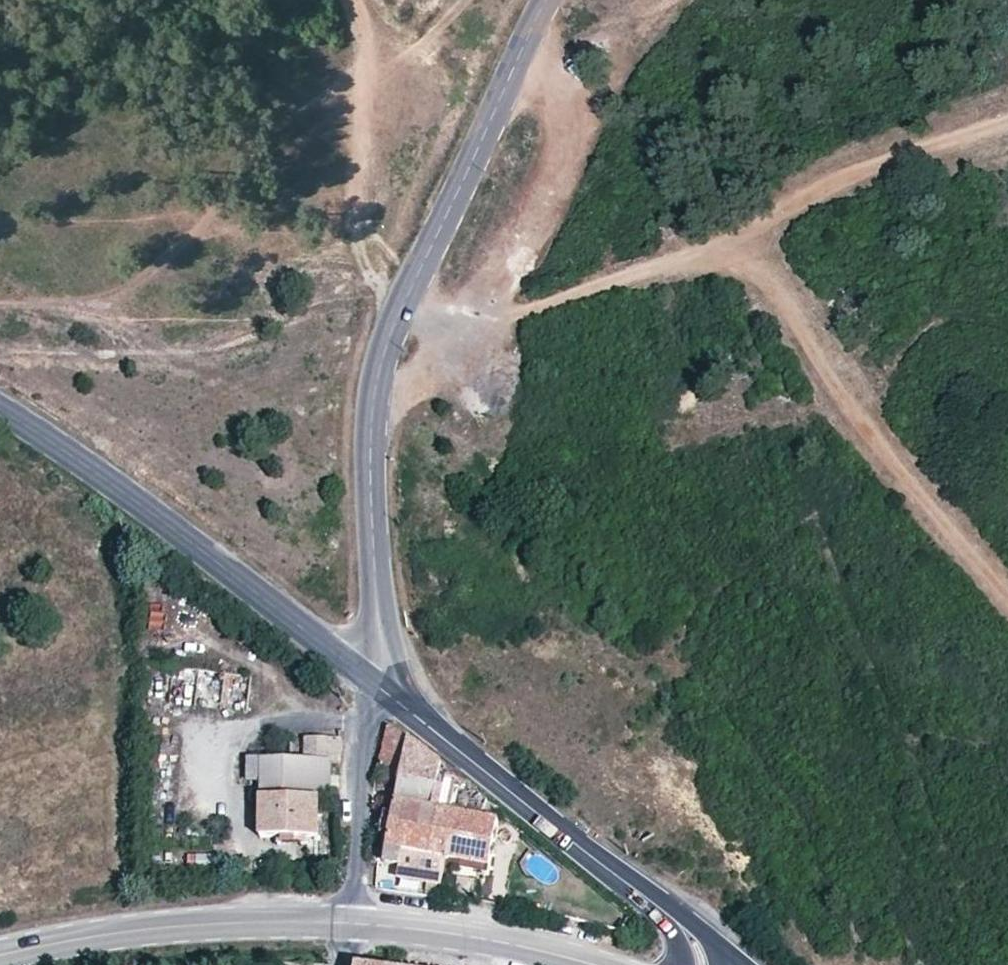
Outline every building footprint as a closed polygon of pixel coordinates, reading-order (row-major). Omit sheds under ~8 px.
[(153,613),(146,646),(163,649),(169,616),(153,613)] [(384,731),(376,780),(396,787),(393,801),(476,820),(486,804),(385,727),(384,731)] [(260,763),(258,802),(321,804),(330,804),(331,765),(337,765),(338,742),(311,741),(309,747),(303,747),(302,764),(260,763)] [(476,820),(393,801),(386,831),(384,831),(376,865),(397,869),(400,852),(444,861),(445,866),(458,869),(484,874),(486,874),(495,824),(476,820)] [(320,844),(321,804),(258,802),(257,842),(320,844)] [(437,890),(445,866),(444,861),(400,852),(397,869),(395,880),(437,890)] [(187,856),(188,867),(213,866),(213,855),(187,856)] [(269,863),(259,864),(259,874),(270,874),(269,863)] [(484,874),(458,869),(453,894),(479,899),(484,874)]
